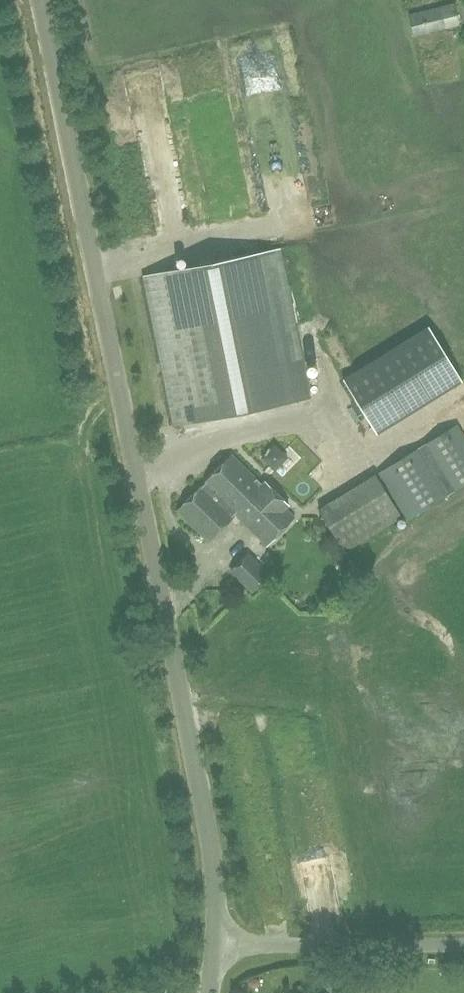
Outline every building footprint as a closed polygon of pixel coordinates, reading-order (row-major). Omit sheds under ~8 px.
[(443,7),(409,15),(414,36),(463,24),(463,7),(456,9),(455,4),(443,7)] [(175,424),(215,416),(311,397),(281,248),(145,276),(175,424)] [(429,326),(343,378),(376,434),(462,382),(429,326)] [(380,473),(408,520),(463,484),(463,437),(457,425),(380,473)] [(279,474),(294,460),(280,445),(265,459),(279,474)] [(295,516),(284,507),(287,504),(264,481),(261,484),(231,454),(178,509),(210,540),(235,514),(267,545),(295,516)] [(318,509),(345,553),(402,517),(375,474),(318,509)] [(229,572),(252,593),(271,574),(248,552),(229,572)]
